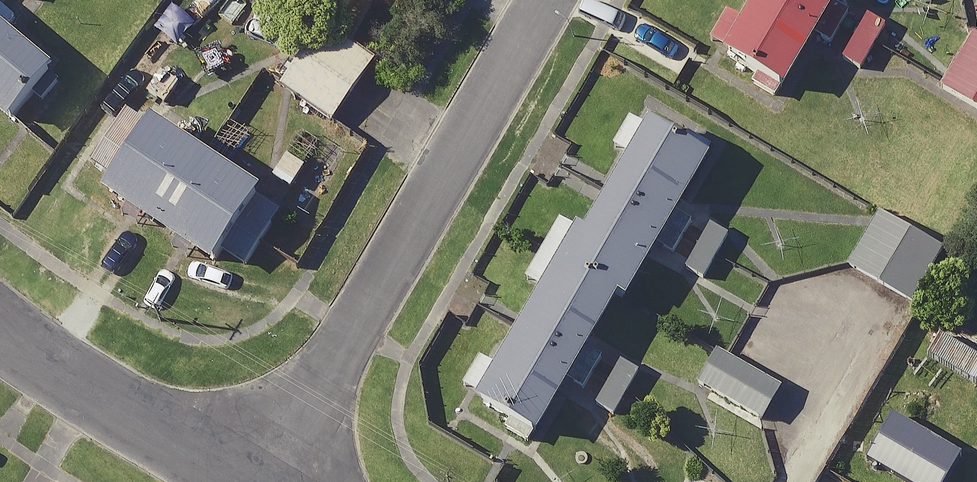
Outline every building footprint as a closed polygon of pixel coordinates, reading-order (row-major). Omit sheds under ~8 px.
[(794,35),(819,49),(843,6),(832,0),(730,0),(703,48),(766,84),(794,35)] [(47,61),(0,21),(0,112),(2,114),(47,61)] [(361,60),(308,22),(266,81),(320,119),(361,60)] [(956,37),(930,88),(976,111),(976,48),(956,37)] [(280,197),(125,94),(76,168),(213,259),(223,244),(241,256),(280,197)] [(569,198),(465,385),(492,400),(483,416),(522,437),(604,290),(610,293),(688,153),(625,118),(578,203),(569,198)] [(931,245),(867,208),(835,264),(900,301),(931,245)] [(716,232),(691,220),(670,265),(695,277),(716,232)] [(773,387),(704,346),(687,375),(756,416),(773,387)]
